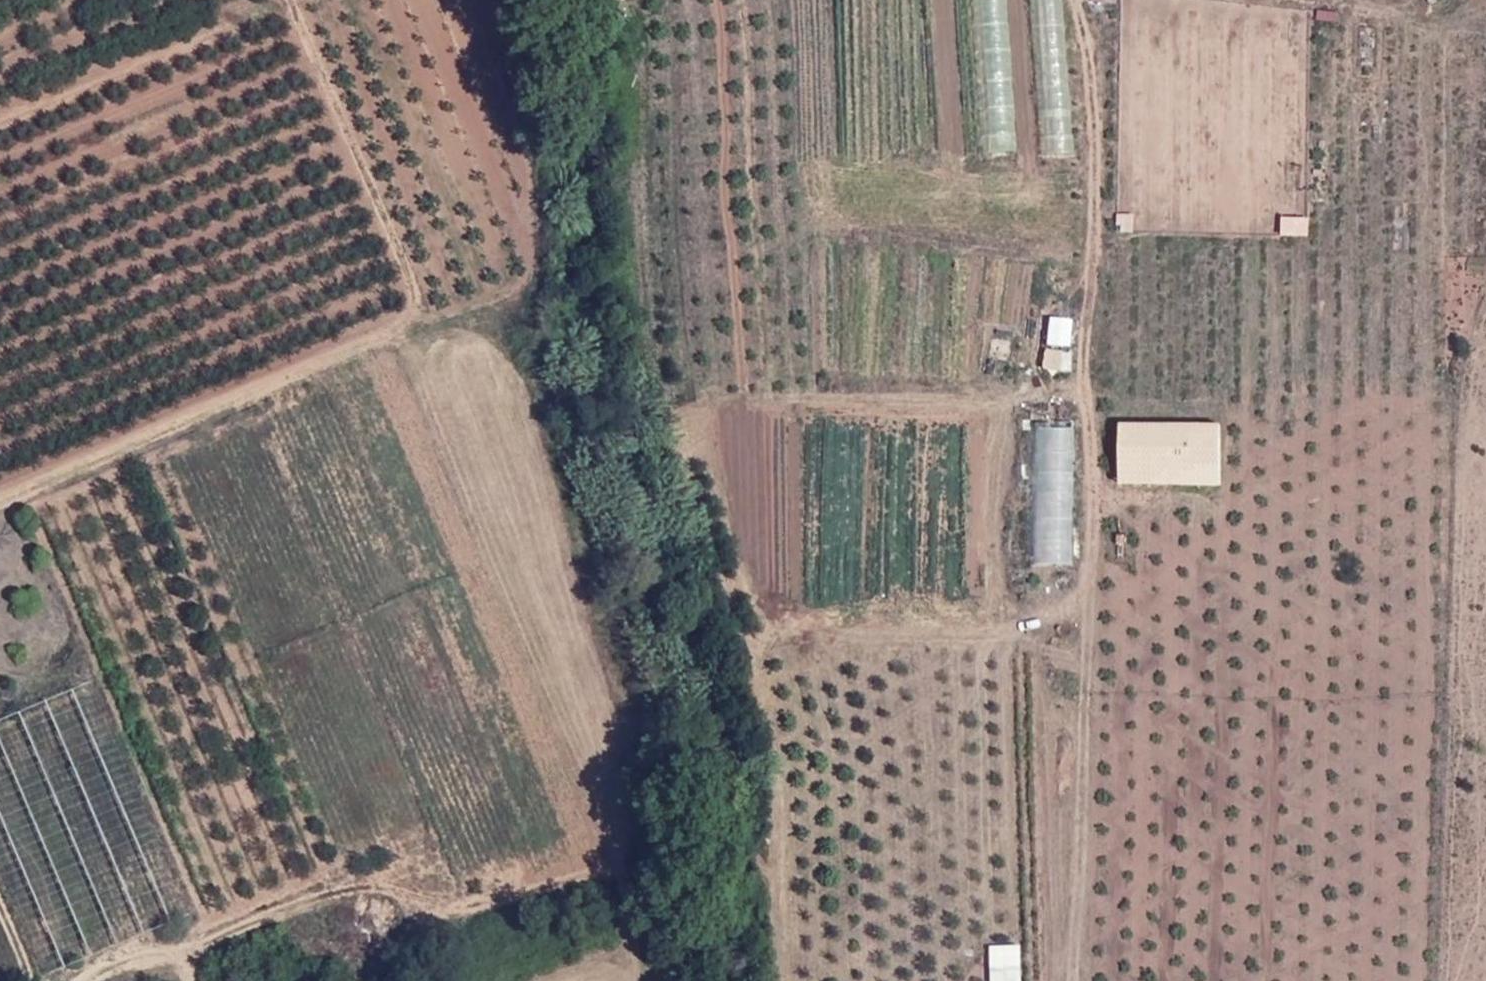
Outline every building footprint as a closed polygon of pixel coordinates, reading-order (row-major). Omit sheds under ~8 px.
[(1313,239),(1313,221),(1286,222),(1287,240),(1313,239)] [(1074,372),(1075,322),(1050,322),(1049,372),(1074,372)] [(1047,418),(1027,420),(1037,569),(1082,566),(1072,429),(1048,431),(1047,418)] [(1227,494),(1226,431),(1124,432),(1124,496),(1227,494)]
